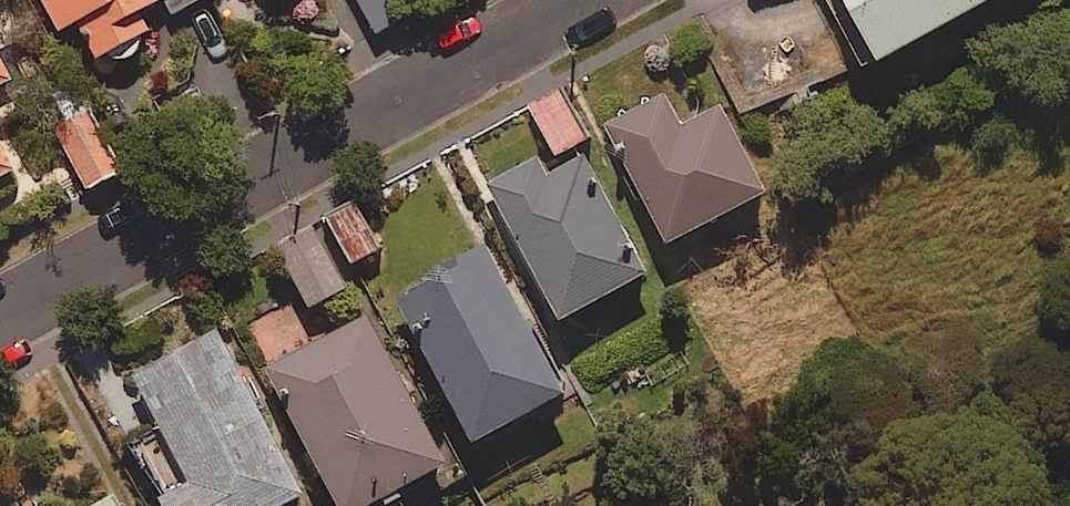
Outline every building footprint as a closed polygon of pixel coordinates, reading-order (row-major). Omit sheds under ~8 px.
[(152,37),(142,18),(169,4),(178,24),(212,7),(209,0),(40,0),(58,35),(82,23),(102,62),(110,58),(123,64),(133,60),(138,44),(152,37)] [(402,0),(357,0),(377,35),(411,16),(402,0)] [(880,66),(1001,0),(843,0),(880,66)] [(0,66),(0,88),(9,83),(0,66)] [(590,139),(561,91),(528,110),(558,158),(590,139)] [(81,97),(45,117),(88,192),(124,172),(81,97)] [(679,130),(664,99),(611,126),(671,246),(766,199),(721,109),(679,130)] [(14,174),(0,147),(0,182),(14,174)] [(548,180),(537,160),(488,186),(564,324),(645,279),(581,162),(548,180)] [(361,206),(327,224),(353,270),(387,251),(361,206)] [(346,291),(313,230),(277,249),(310,310),(346,291)] [(566,399),(484,248),(434,275),(438,283),(398,304),(476,447),(566,399)] [(339,505),(409,505),(402,493),(447,470),(367,318),(268,370),(339,505)] [(215,335),(133,379),(165,440),(136,456),(163,505),(294,505),(304,501),(215,335)]
